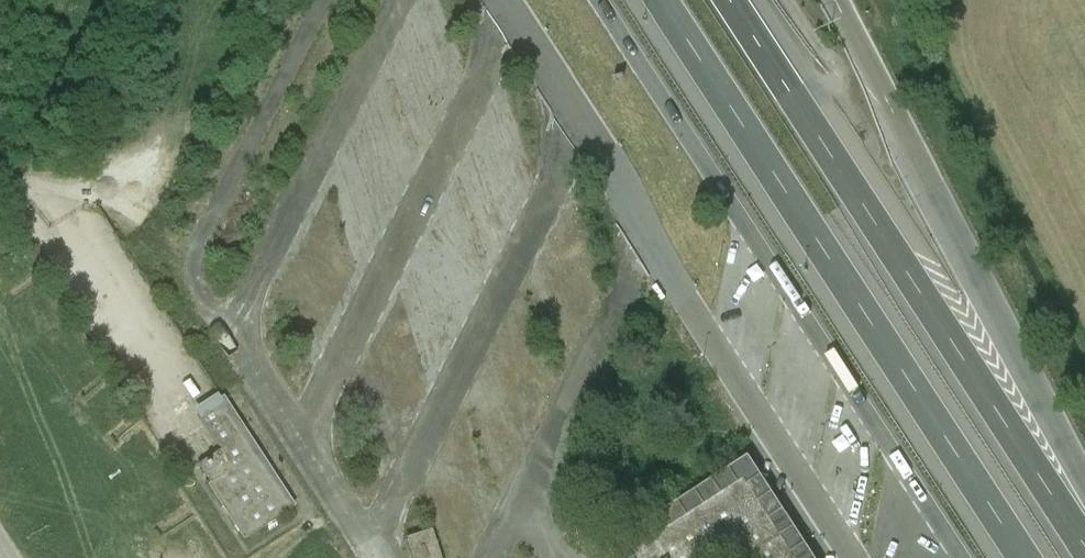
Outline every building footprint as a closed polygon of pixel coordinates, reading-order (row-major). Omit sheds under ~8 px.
[(291,508),(220,401),(221,400),(220,399),(197,414),(220,451),(198,465),(211,484),(246,538),(246,539),(292,509),(291,508)] [(746,474),(625,553),(629,557),(800,557),(746,474)] [(430,536),(405,543),(410,557),(437,557),(430,536)]
